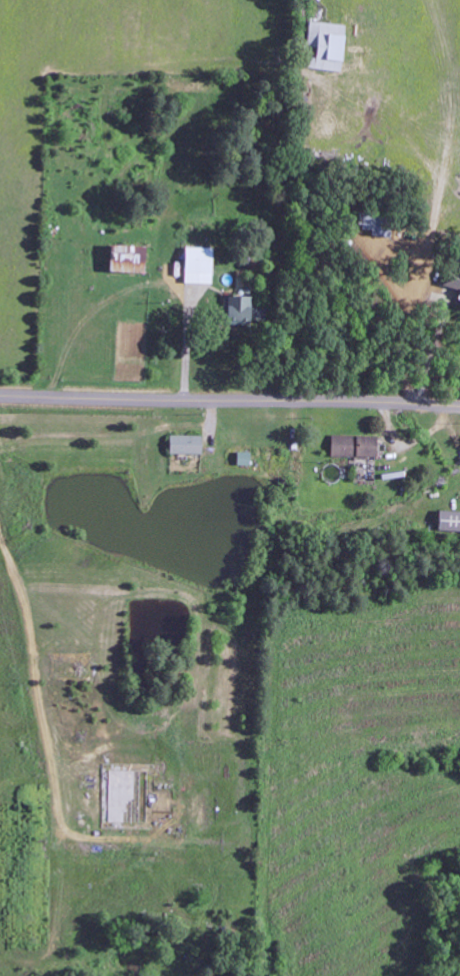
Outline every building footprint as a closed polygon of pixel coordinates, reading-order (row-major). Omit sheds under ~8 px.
[(303,68),(338,72),(344,26),(309,22),(306,47),(313,48),(312,58),(305,57),(303,68)] [(144,264),(144,246),(106,247),(107,265),(134,264),(134,274),(140,273),(140,264),(144,264)] [(208,284),(209,248),(181,248),(180,284),(208,284)] [(457,292),(454,300),(459,302),(459,263),(457,272),(445,267),(438,285),(457,292)] [(248,309),(249,297),(221,296),(221,323),(259,325),(260,309),(248,309)] [(199,456),(199,437),(167,436),(166,455),(199,456)] [(374,437),(330,436),(329,457),(373,458),(374,437)] [(439,512),(439,531),(459,532),(459,513),(439,512)]
